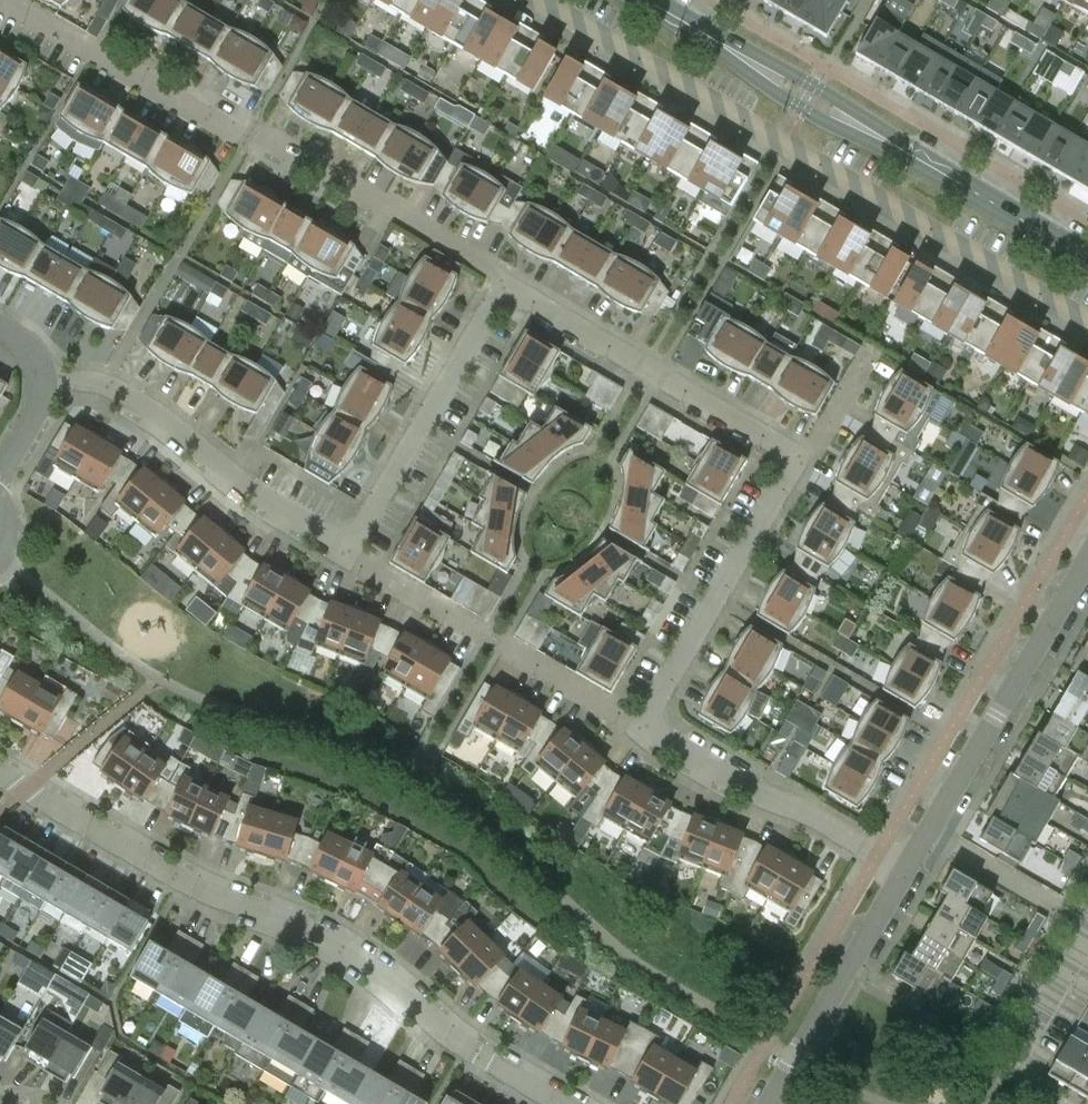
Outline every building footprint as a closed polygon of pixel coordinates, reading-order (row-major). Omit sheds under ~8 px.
[(61,8),(68,2),(69,0),(47,0),(61,8)] [(115,9),(120,0),(106,0),(104,3),(115,9)] [(143,27),(159,0),(129,0),(123,10),(129,17),(137,23),(143,27)] [(143,27),(145,28),(154,32),(161,35),(167,37),(187,4),(182,0),(159,0),(143,27)] [(257,7),(270,14),(275,4),(269,0),(261,0),(257,7)] [(318,0),(304,0),(301,10),(312,16),(318,0)] [(401,14),(409,0),(377,0),(401,14)] [(401,14),(428,29),(445,0),(409,0),(401,14)] [(460,0),(445,0),(428,29),(454,45),(480,1),(479,0),(464,0),(463,2),(460,0)] [(766,3),(786,14),(794,0),(768,0),(766,3)] [(786,14),(805,26),(820,0),(794,0),(786,14)] [(805,26),(827,38),(847,4),(841,0),(820,0),(805,26)] [(959,0),(944,0),(942,3),(953,10),(959,0)] [(1064,1),(1087,15),(1087,0),(1065,0),(1064,1)] [(480,1),(454,45),(481,61),(502,24),(487,16),(491,9),(492,9),(493,8),(480,1)] [(115,9),(104,3),(98,15),(108,21),(115,9)] [(167,37),(189,49),(208,17),(187,4),(167,37)] [(1014,24),(1019,16),(1007,9),(1002,17),(1014,24)] [(970,19),(981,26),(987,16),(976,10),(970,19)] [(897,34),(898,35),(903,26),(881,13),(856,56),(877,68),(897,34)] [(998,23),(987,16),(981,26),(992,33),(998,23)] [(1030,22),(1019,16),(1014,24),(1025,31),(1030,22)] [(230,30),(208,17),(189,49),(211,62),(230,30)] [(295,17),(288,29),(300,35),(307,23),(295,17)] [(336,30),(349,37),(356,25),(343,18),(336,30)] [(516,33),(502,24),(481,61),(507,76),(533,32),(520,24),(519,25),(520,26),(516,33)] [(1052,26),(1044,41),(1056,48),(1064,33),(1052,26)] [(226,75),(231,79),(254,39),(247,35),(239,32),(230,30),(211,62),(216,67),(221,71),(226,75)] [(533,32),(507,76),(535,92),(556,56),(540,47),(545,40),(546,39),(533,32)] [(1020,49),(1026,39),(1015,33),(1009,42),(1020,49)] [(917,46),(898,35),(897,34),(877,68),(897,80),(917,46)] [(366,47),(376,53),(382,43),(372,37),(366,47)] [(260,43),(254,39),(231,79),(237,82),(243,85),(249,87),(256,88),(259,83),(270,89),(283,67),(279,62),(275,56),(270,52),(265,47),(260,43)] [(1026,39),(1020,49),(1031,55),(1037,46),(1026,39)] [(393,48),(384,43),(377,54),(387,59),(393,48)] [(936,57),(917,46),(897,80),(917,91),(936,57)] [(936,57),(917,91),(936,103),(963,57),(943,46),(936,57)] [(18,91),(21,85),(24,79),(26,73),(28,66),(0,50),(0,80),(18,91)] [(1033,72),(1052,84),(1065,62),(1045,51),(1033,72)] [(368,72),(375,62),(362,54),(356,65),(368,72)] [(976,80),(982,69),(963,57),(936,103),(956,114),(976,80)] [(386,68),(375,62),(368,72),(380,79),(386,68)] [(546,99),(573,115),(598,70),(585,63),(585,64),(586,64),(582,71),(566,62),(566,64),(546,99)] [(1085,74),(1065,62),(1052,84),(1072,95),(1085,74)] [(417,77),(429,84),(435,73),(423,66),(417,77)] [(611,78),(598,70),(573,115),(599,130),(620,94),(605,85),(609,78),(610,79),(611,78)] [(293,73),(280,96),(291,102),(288,107),(294,114),(302,120),(308,124),(331,85),(326,82),(319,79),(313,77),(307,75),(300,74),(293,73)] [(18,91),(0,80),(0,112),(1,111),(6,107),(10,102),(14,97),(18,91)] [(400,91),(412,98),(418,87),(406,80),(400,91)] [(975,126),(995,92),(976,80),(956,114),(975,126)] [(76,142),(103,95),(97,92),(88,88),(78,85),(55,125),(62,132),(69,138),(76,142)] [(331,85),(308,124),(310,125),(319,129),(326,132),(332,133),(351,101),(347,96),(342,92),(337,88),(331,85)] [(430,94),(418,87),(412,98),(424,104),(430,94)] [(1015,103),(995,92),(975,126),(995,137),(1015,103)] [(51,93),(44,106),(54,112),(61,99),(51,93)] [(599,130),(626,146),(651,101),(639,94),(638,95),(639,95),(635,102),(620,94),(599,130)] [(109,99),(103,95),(76,142),(82,146),(91,149),(100,151),(104,144),(123,112),(117,105),(109,99)] [(459,106),(454,107),(440,99),(434,109),(468,129),(468,128),(475,117),(476,116),(459,106)] [(351,101),(332,133),(354,146),(373,114),(351,101)] [(664,109),(651,101),(626,146),(652,161),(673,125),(659,116),(663,109),(664,110),(664,109)] [(1015,103),(995,137),(1014,149),(1034,115),(1015,103)] [(126,157),(145,124),(123,112),(104,144),(126,157)] [(373,114),(354,146),(376,159),(395,127),(373,114)] [(1054,126),(1034,115),(1014,149),(1034,160),(1054,126)] [(519,130),(508,123),(503,133),(513,139),(519,130)] [(167,137),(145,124),(126,157),(148,169),(167,137)] [(652,161),(679,177),(704,132),(691,125),(691,126),(692,127),(688,133),(673,125),(652,161)] [(1054,172),(1073,138),(1054,126),(1034,160),(1054,172)] [(395,127),(376,159),(380,163),(385,168),(390,172),(396,175),(419,136),(413,133),(407,130),(401,128),(395,127)] [(717,140),(704,132),(679,177),(705,192),(726,156),(711,147),(715,140),(716,141),(717,140)] [(424,180),(435,186),(448,164),(445,160),(442,156),(440,153),(435,148),(430,144),(425,139),(419,136),(396,175),(402,178),(408,181),(414,183),(421,185),(424,180)] [(168,186),(191,147),(183,143),(175,139),(167,137),(148,169),(152,174),(157,178),(162,182),(168,186)] [(510,138),(505,146),(516,152),(520,144),(510,138)] [(1073,138),(1054,172),(1073,183),(1087,158),(1087,146),(1073,138)] [(196,150),(191,147),(168,186),(175,189),(182,192),(190,195),(198,196),(206,197),(219,175),(208,169),(211,163),(207,159),(202,154),(196,150)] [(38,155),(32,166),(43,173),(50,162),(38,155)] [(564,168),(573,173),(581,160),(571,155),(564,168)] [(705,192),(732,208),(757,165),(758,165),(758,164),(744,156),(744,157),(745,158),(741,165),(726,156),(705,192)] [(1073,183),(1087,192),(1087,158),(1073,183)] [(457,211),(463,214),(486,175),(480,172),(474,169),(467,167),(461,166),(457,165),(452,164),(448,164),(435,186),(445,192),(442,197),(447,202),(452,207),(457,211)] [(68,175),(71,176),(78,181),(84,171),(74,165),(68,175)] [(599,186),(606,174),(597,168),(590,181),(599,186)] [(509,211),(514,203),(523,188),(489,169),(486,175),(463,214),(469,218),(475,220),(481,222),(487,224),(490,219),(501,225),(509,211)] [(40,179),(28,172),(22,182),(34,189),(40,179)] [(64,189),(74,195),(81,183),(71,176),(64,189)] [(753,220),(781,236),(802,200),(787,192),(791,185),(792,186),(793,184),(779,176),(778,177),(779,177),(753,220)] [(241,228),(246,232),(269,193),(264,189),(257,187),(251,185),(245,183),(242,188),(231,182),(218,204),(222,210),(226,215),(230,220),(235,224),(241,228)] [(81,183),(74,195),(84,201),(91,189),(81,183)] [(590,201),(596,191),(584,184),(578,194),(590,201)] [(618,185),(613,194),(627,202),(632,194),(618,185)] [(74,195),(64,189),(57,200),(67,207),(74,195)] [(607,198),(596,191),(590,201),(602,208),(607,198)] [(634,192),(627,204),(644,213),(651,202),(634,192)] [(98,204),(119,217),(126,205),(113,198),(105,193),(98,204)] [(269,193),(246,232),(242,239),(265,252),(271,241),(270,241),(289,209),(285,204),(280,200),(275,196),(269,193)] [(74,195),(67,207),(77,213),(84,201),(74,195)] [(816,209),(802,200),(781,236),(807,252),(833,208),(820,200),(819,201),(820,202),(816,209)] [(514,203),(509,211),(501,225),(512,231),(509,236),(516,243),(523,249),(530,254),(552,214),(547,211),(541,209),(534,206),(528,205),(521,204),(514,203)] [(148,218),(126,205),(119,217),(141,229),(148,218)] [(662,207),(655,219),(663,224),(670,212),(662,207)] [(846,215),(833,208),(807,252),(834,267),(855,231),(840,223),(844,216),(845,217),(846,215)] [(286,264),(292,254),(311,222),(289,209),(270,241),(271,241),(265,252),(286,264)] [(633,227),(639,217),(627,210),(621,220),(633,227)] [(552,214),(530,254),(531,254),(539,259),(546,261),(554,263),(573,231),(572,231),(568,226),(563,222),(558,218),(552,214)] [(110,234),(116,224),(104,217),(98,227),(110,234)] [(651,224),(639,217),(633,227),(645,234),(651,224)] [(1,269),(24,230),(18,226),(8,223),(0,220),(0,268),(1,269)] [(311,222),(292,254),(286,264),(308,278),(309,275),(312,270),(335,231),(329,228),(323,225),(317,223),(311,222)] [(116,224),(110,234),(122,240),(128,230),(116,224)] [(25,230),(24,230),(1,269),(9,273),(17,276),(25,278),(44,246),(38,240),(31,234),(25,230)] [(335,231),(312,270),(309,275),(342,296),(364,259),(353,253),(356,248),(351,243),(346,239),(341,235),(335,231)] [(573,231),(554,263),(575,276),(594,243),(573,231)] [(869,240),(855,231),(834,267),(860,283),(886,239),(873,231),(872,233),(873,233),(869,240)] [(25,278),(47,291),(66,259),(69,253),(69,246),(54,237),(47,241),(44,246),(25,278)] [(886,239),(860,283),(887,299),(908,263),(893,254),(897,247),(898,248),(899,246),(886,239)] [(594,243),(575,276),(597,289),(616,256),(594,243)] [(381,245),(374,258),(384,264),(384,263),(391,251),(381,245)] [(413,273),(409,279),(447,302),(448,301),(451,295),(454,289),(456,283),(458,277),(454,275),(460,265),(435,250),(426,258),(421,263),(417,268),(413,273)] [(616,256),(597,289),(601,293),(606,298),(611,301),(617,305),(640,266),(634,263),(629,260),(622,258),(616,256)] [(384,264),(374,258),(361,280),(371,286),(375,280),(376,280),(385,264),(384,263),(384,264)] [(88,271),(66,259),(47,291),(69,304),(88,271)] [(757,277),(764,264),(755,259),(748,271),(757,277)] [(177,274),(184,277),(188,277),(193,269),(183,263),(177,274)] [(771,269),(764,264),(757,277),(764,281),(771,269)] [(226,266),(220,276),(233,283),(239,273),(226,266)] [(646,269),(640,266),(617,305),(623,308),(629,311),(635,313),(642,314),(645,309),(656,316),(668,295),(665,289),(661,283),(656,278),(651,274),(646,269)] [(895,303),(922,320),(948,275),(935,268),(934,269),(935,270),(931,276),(916,267),(895,303)] [(82,316),(89,320),(111,281),(105,278),(98,275),(93,273),(88,271),(69,304),(73,308),(77,312),(82,316)] [(961,283),(948,275),(922,320),(949,335),(970,299),(955,290),(959,283),(960,284),(961,283)] [(444,306),(447,302),(409,279),(406,284),(402,296),(399,302),(432,321),(436,316),(444,306)] [(371,286),(361,280),(354,291),(364,297),(371,286)] [(726,299),(732,288),(720,280),(713,292),(726,299)] [(116,284),(111,281),(89,320),(93,323),(99,325),(106,328),(113,330),(116,325),(127,331),(140,309),(132,298),(127,293),(121,288),(116,284)] [(216,283),(210,293),(223,300),(229,290),(216,283)] [(264,302),(270,292),(258,284),(252,295),(264,302)] [(282,298),(270,292),(264,302),(276,309),(282,298)] [(789,311),(796,299),(786,293),(778,305),(789,311)] [(720,365),(726,368),(749,329),(743,326),(737,323),(731,321),(734,307),(711,294),(696,320),(706,326),(697,340),(708,346),(705,351),(710,356),(715,361),(720,365)] [(806,305),(796,299),(789,311),(799,317),(806,305)] [(984,307),(970,299),(949,335),(975,351),(1001,306),(988,299),(987,300),(988,301),(984,307)] [(254,319),(260,309),(248,302),(242,312),(254,319)] [(429,327),(432,321),(399,302),(396,307),(387,317),(383,322),(422,345),(425,339),(429,327)] [(305,311),(294,304),(287,317),(298,323),(305,311)] [(975,351),(1002,366),(1023,330),(1008,321),(1012,315),(1013,315),(1014,314),(1001,306),(975,351)] [(272,315),(260,309),(254,319),(267,326),(272,315)] [(152,316),(139,338),(150,345),(147,350),(151,354),(156,358),(161,362),(168,366),(190,328),(184,324),(178,321),(172,319),(166,318),(152,316)] [(418,351),(422,345),(383,322),(380,328),(377,334),(375,343),(372,351),(371,360),(372,361),(394,373),(400,363),(405,366),(410,361),(414,356),(418,351)] [(829,342),(835,332),(823,325),(817,335),(829,342)] [(195,330),(190,328),(168,366),(172,369),(178,372),(184,374),(191,376),(210,344),(205,338),(200,334),(195,330)] [(754,333),(749,329),(726,368),(731,371),(737,374),(743,376),(750,378),(769,345),(768,345),(764,341),(759,336),(754,333)] [(1037,339),(1023,330),(1002,366),(1028,382),(1054,338),(1041,330),(1040,331),(1041,332),(1037,339)] [(513,354),(547,375),(561,352),(526,332),(513,354)] [(847,339),(835,332),(829,342),(841,349),(847,339)] [(772,391),(790,358),(797,346),(775,334),(769,345),(750,378),(772,391)] [(1028,382),(1055,397),(1076,361),(1061,353),(1065,346),(1066,346),(1067,345),(1054,338),(1028,382)] [(210,344),(191,376),(213,389),(232,356),(210,344)] [(388,384),(394,373),(372,361),(371,360),(353,350),(345,364),(358,371),(353,377),(348,383),(344,389),(383,412),(387,404),(390,396),(392,387),(388,384)] [(534,397),(547,375),(513,354),(499,377),(527,393),(534,397)] [(233,405),(256,366),(251,363),(246,361),(239,358),(232,356),(213,389),(218,394),(223,398),(229,402),(233,405)] [(797,360),(790,358),(772,391),(778,397),(785,403),(791,407),(814,368),(809,365),(803,362),(797,360)] [(1076,361),(1055,397),(1081,413),(1087,401),(1087,368),(1076,361)] [(925,377),(938,384),(946,370),(933,363),(925,377)] [(256,366),(233,405),(240,408),(246,411),(252,413),(258,415),(261,410),(272,416),(285,394),(279,386),(272,378),(267,374),(262,370),(256,366)] [(820,371),(814,368),(791,407),(798,410),(807,414),(816,416),(835,385),(830,380),(825,375),(820,371)] [(888,385),(884,392),(930,418),(943,396),(901,371),(894,378),(888,385)] [(585,397),(598,404),(611,382),(599,374),(585,397)] [(499,377),(490,392),(518,409),(527,393),(499,377)] [(296,390),(306,396),(313,384),(303,378),(296,390)] [(8,386),(6,384),(5,385),(0,382),(0,400),(8,386)] [(623,389),(611,382),(598,404),(610,411),(623,389)] [(337,404),(334,413),(367,432),(373,426),(378,419),(383,412),(344,389),(340,397),(337,404)] [(299,408),(306,396),(296,390),(289,402),(299,408)] [(916,441),(930,418),(884,392),(881,398),(877,407),(875,417),(880,420),(874,430),(914,454),(920,443),(916,441)] [(487,398),(480,410),(490,417),(497,404),(487,398)] [(990,408),(987,401),(984,399),(979,408),(987,413),(990,408)] [(650,404),(637,427),(649,434),(662,412),(650,404)] [(578,447),(583,445),(592,429),(556,408),(551,417),(545,422),(541,429),(540,429),(573,449),(578,447)] [(295,419),(283,412),(271,431),(284,439),(295,419)] [(675,419),(662,412),(649,434),(661,441),(675,419)] [(367,432),(334,413),(328,419),(323,426),(318,433),(357,456),(361,448),(364,440),(367,432)] [(967,440),(974,428),(964,422),(957,434),(967,440)] [(102,436),(89,430),(87,434),(77,428),(76,429),(65,423),(36,472),(47,478),(54,467),(76,481),(102,436)] [(567,452),(573,449),(540,429),(541,429),(531,423),(526,432),(519,437),(515,443),(515,444),(550,464),(554,460),(560,456),(567,452)] [(974,428),(967,440),(977,446),(984,434),(974,428)] [(461,442),(471,449),(479,436),(468,430),(461,442)] [(907,465),(914,454),(874,430),(867,441),(862,438),(855,445),(849,452),(845,458),(890,485),(904,462),(907,465)] [(352,463),(357,456),(318,433),(314,441),(311,449),(309,457),(306,470),(329,484),(335,473),(340,476),(347,470),(352,463)] [(114,445),(102,436),(76,481),(99,494),(107,480),(116,486),(133,462),(121,455),(122,454),(112,449),(114,445)] [(699,463),(734,484),(747,461),(712,441),(699,463)] [(515,444),(515,443),(513,442),(508,451),(502,456),(497,462),(495,461),(494,462),(533,485),(537,479),(541,474),(545,469),(550,464),(515,444)] [(1014,459),(1010,465),(1049,488),(1053,481),(1056,475),(1058,469),(1059,463),(1027,444),(1022,449),(1018,453),(1014,459)] [(1087,458),(1087,454),(1076,446),(1068,459),(1083,467),(1087,458)] [(656,497),(656,496),(659,489),(661,481),(666,472),(630,451),(621,467),(621,470),(622,474),(622,477),(656,497)] [(455,453),(447,466),(458,472),(465,459),(455,453)] [(877,508),(890,485),(845,458),(842,465),(838,474),(836,483),(841,486),(834,497),(849,506),(849,505),(856,510),(875,520),(881,510),(877,508)] [(136,522),(169,482),(156,474),(154,477),(145,470),(144,471),(133,462),(116,486),(100,508),(112,518),(120,509),(136,522)] [(961,481),(969,469),(956,462),(949,474),(961,481)] [(721,506),(734,484),(699,463),(686,486),(698,493),(721,506)] [(933,465),(914,498),(928,507),(948,473),(933,465)] [(1046,493),(1049,488),(1010,465),(1007,470),(1004,476),(1002,483),(1000,490),(999,497),(999,503),(1021,517),(1027,506),(1033,509),(1038,504),(1043,498),(1046,493)] [(480,499),(482,500),(517,521),(519,514),(521,508),(524,502),(527,496),(488,473),(487,474),(489,475),(486,483),(485,490),(480,499)] [(665,501),(656,496),(656,497),(622,477),(622,484),(622,491),(621,498),(620,505),(655,526),(655,525),(658,518),(660,510),(665,501)] [(179,493),(169,482),(136,522),(156,539),(166,526),(176,534),(194,512),(184,504),(185,503),(177,496),(179,493)] [(436,485),(429,498),(439,504),(446,491),(436,485)] [(714,519),(721,506),(698,493),(691,505),(714,519)] [(1021,517),(999,503),(981,493),(974,505),(978,507),(965,529),(971,532),(1010,555),(1013,550),(1016,544),(1018,537),(1020,530),(1015,527),(1021,517)] [(810,519),(806,525),(845,548),(849,542),(852,533),(855,521),(856,510),(849,505),(849,506),(834,497),(828,508),(823,505),(816,512),(810,519)] [(516,528),(517,521),(482,500),(479,507),(477,515),(472,524),(482,530),(482,529),(515,548),(515,541),(515,534),(516,528)] [(613,524),(610,530),(649,553),(650,551),(648,550),(651,543),(652,535),(657,526),(655,525),(655,526),(620,505),(618,512),(616,518),(613,524)] [(416,519),(446,537),(453,524),(423,507),(416,519)] [(196,571),(228,531),(216,523),(213,526),(205,519),(204,520),(194,512),(176,534),(166,547),(196,571)] [(403,541),(438,562),(451,539),(446,537),(416,519),(403,541)] [(698,521),(691,534),(701,540),(709,528),(698,521)] [(898,533),(909,540),(916,529),(905,522),(898,533)] [(841,554),(845,548),(806,525),(803,532),(799,541),(796,550),(802,553),(795,564),(817,577),(827,570),(835,562),(841,554)] [(515,551),(515,548),(482,529),(482,530),(478,536),(476,544),(471,553),(507,574),(516,559),(515,551)] [(1010,555),(971,532),(965,529),(953,550),(949,547),(942,559),(960,570),(982,583),(988,572),(993,575),(998,571),(1002,566),(1006,561),(1010,555)] [(239,542),(228,531),(196,571),(216,588),(228,597),(238,583),(254,561),(244,554),(245,553),(236,545),(239,542)] [(623,582),(622,582),(624,584),(630,575),(635,570),(640,563),(642,565),(643,563),(603,540),(599,548),(593,555),(587,561),(623,582)] [(425,584),(438,562),(403,541),(390,564),(425,584)] [(683,572),(690,560),(679,554),(672,566),(683,572)] [(264,619),(290,575),(277,569),(275,572),(265,566),(264,568),(254,561),(238,583),(228,597),(221,607),(237,617),(243,607),(264,619)] [(617,589),(622,582),(623,582),(587,561),(582,566),(576,570),(570,574),(564,577),(598,597),(597,597),(606,603),(611,594),(617,589)] [(816,588),(817,577),(795,564),(789,575),(784,572),(777,578),(771,586),(767,592),(806,615),(810,609),(813,599),(816,588)] [(934,595),(932,599),(971,622),(973,618),(975,613),(978,605),(981,597),(975,594),(982,583),(960,570),(955,573),(951,577),(946,580),(943,584),(937,591),(934,595)] [(302,584),(290,575),(264,619),(287,633),(295,618),(308,624),(320,599),(309,594),(310,593),(300,587),(302,584)] [(557,580),(554,581),(545,596),(581,618),(586,609),(592,604),(597,597),(598,597),(564,577),(557,580)] [(676,583),(666,577),(659,589),(669,595),(676,583)] [(167,579),(157,592),(170,602),(180,590),(167,579)] [(463,607),(475,614),(488,591),(476,584),(463,607)] [(500,598),(488,591),(475,614),(487,621),(500,598)] [(802,621),(806,615),(767,592),(763,599),(760,608),(757,617),(789,636),(796,629),(802,621)] [(198,597),(187,610),(208,626),(218,612),(198,597)] [(340,656),(358,608),(344,604),(343,608),(332,604),(332,605),(320,599),(308,624),(295,651),(312,658),(317,647),(340,656)] [(967,628),(971,622),(932,599),(929,605),(926,610),(924,617),(922,624),(921,630),(921,637),(943,650),(949,639),(954,642),(959,638),(964,632),(967,628)] [(372,615),(358,608),(340,656),(364,665),(370,650),(381,655),(393,629),(380,624),(381,623),(370,619),(372,615)] [(650,627),(658,615),(647,609),(640,622),(650,627)] [(514,637),(526,644),(540,621),(527,614),(514,637)] [(552,628),(540,621),(526,644),(539,651),(552,628)] [(615,635),(638,649),(645,637),(623,623),(615,635)] [(738,642),(734,648),(774,671),(777,664),(781,655),(783,646),(751,627),(744,634),(738,642)] [(590,651),(625,671),(638,649),(615,635),(603,628),(590,651)] [(405,688),(431,643),(417,637),(416,641),(406,635),(405,636),(393,629),(381,655),(391,660),(383,675),(405,688)] [(842,652),(850,640),(839,634),(832,646),(842,652)] [(936,661),(943,650),(921,637),(915,641),(910,645),(904,650),(899,656),(896,661),(893,666),(932,688),(934,684),(937,678),(940,671),(942,664),(936,661)] [(859,646),(850,640),(842,652),(852,658),(859,646)] [(443,652),(431,643),(405,688),(427,700),(421,710),(433,717),(461,669),(450,662),(451,661),(441,655),(443,652)] [(769,677),(774,671),(734,648),(731,654),(729,659),(727,667),(725,671),(757,691),(760,687),(767,681),(769,677)] [(1083,649),(1071,671),(1077,675),(1078,674),(1087,680),(1087,652),(1083,649)] [(8,667),(9,668),(15,658),(2,650),(0,654),(0,682),(8,667)] [(611,694),(625,671),(590,651),(577,673),(611,694)] [(928,695),(932,688),(893,666),(889,672),(887,678),(885,684),(883,690),(915,709),(920,705),(924,700),(928,695)] [(41,686),(9,668),(8,667),(0,682),(0,709),(7,714),(5,717),(18,725),(41,686)] [(755,695),(757,691),(725,671),(722,675),(715,682),(712,685),(708,691),(748,715),(751,708),(753,704),(755,695)] [(1077,675),(1066,695),(1087,708),(1087,680),(1078,674),(1077,675)] [(46,676),(41,686),(18,725),(31,732),(33,729),(42,734),(42,733),(53,739),(79,695),(46,676)] [(810,676),(803,688),(813,694),(820,682),(810,676)] [(820,698),(833,706),(846,683),(833,676),(820,698)] [(496,689),(485,683),(457,731),(463,735),(469,738),(475,729),(496,741),(522,696),(508,690),(506,694),(497,688),(496,689)] [(347,685),(342,696),(355,702),(360,690),(347,685)] [(116,703),(122,692),(113,688),(107,698),(116,703)] [(744,721),(748,715),(708,691),(705,698),(701,707),(699,716),(731,735),(738,728),(744,721)] [(1087,736),(1087,708),(1066,695),(1054,716),(1087,736)] [(534,705),(522,696),(496,741),(519,754),(527,739),(536,745),(553,723),(541,716),(542,714),(532,709),(534,705)] [(792,711),(804,718),(810,708),(798,701),(792,711)] [(863,718),(860,722),(899,744),(901,741),(904,736),(907,728),(909,720),(877,701),(871,707),(865,713),(863,718)] [(810,708),(804,718),(816,725),(822,714),(810,708)] [(798,728),(804,718),(792,711),(786,721),(798,728)] [(1042,736),(1042,737),(1078,758),(1087,764),(1087,762),(1087,736),(1054,716),(1042,736)] [(810,735),(816,725),(804,718),(798,728),(810,735)] [(895,751),(899,744),(860,722),(857,729),(854,735),(852,740),(851,745),(883,764),(887,761),(891,757),(895,751)] [(553,723),(536,745),(520,768),(532,778),(540,769),(556,782),(588,743),(576,735),(573,738),(565,730),(564,731),(553,723)] [(125,728),(109,741),(93,763),(103,771),(102,772),(111,778),(108,781),(120,789),(146,753),(151,746),(125,728)] [(460,749),(467,737),(463,735),(457,731),(450,743),(460,749)] [(778,732),(770,744),(781,750),(788,738),(778,732)] [(1077,759),(1078,758),(1042,737),(1042,736),(1039,734),(1026,755),(1066,779),(1077,759)] [(189,748),(200,754),(208,741),(197,735),(189,748)] [(794,742),(787,754),(797,760),(805,748),(794,742)] [(599,753),(588,743),(556,782),(576,799),(586,787),(598,796),(614,773),(604,765),(605,764),(596,756),(599,753)] [(882,770),(883,764),(851,745),(847,749),(843,753),(838,760),(835,765),(873,788),(877,782),(880,775),(882,770)] [(166,767),(146,753),(120,789),(133,798),(135,795),(143,800),(144,799),(155,807),(181,763),(173,758),(166,767)] [(1054,799),(1066,779),(1026,755),(1014,775),(1014,776),(1054,799)] [(188,829),(206,788),(185,778),(190,768),(181,763),(155,807),(168,813),(167,815),(176,819),(175,823),(188,829)] [(870,794),(873,788),(835,765),(831,771),(829,777),(826,783),(825,790),(856,809),(862,804),(866,799),(870,794)] [(614,773),(598,796),(581,819),(598,829),(604,819),(625,831),(652,787),(638,781),(636,784),(626,779),(625,780),(614,773)] [(1014,776),(1014,775),(1011,773),(998,795),(1048,824),(1060,802),(1054,799),(1014,776)] [(663,796),(652,787),(625,831),(648,845),(646,848),(660,857),(682,813),(671,806),(671,805),(661,799),(663,796)] [(235,815),(225,810),(230,800),(206,788),(188,829),(201,835),(203,832),(212,836),(213,835),(225,841),(235,815)] [(261,858),(275,815),(251,808),(255,797),(243,793),(235,815),(225,841),(239,845),(238,847),(248,850),(247,853),(261,858)] [(1048,824),(998,795),(985,816),(992,820),(993,819),(1033,843),(1032,844),(1035,845),(1048,824)] [(702,869),(721,821),(707,817),(705,821),(695,816),(694,818),(682,813),(660,857),(676,863),(678,859),(702,869)] [(299,864),(309,838),(294,833),(298,822),(275,815),(261,858),(275,862),(276,858),(286,861),(286,860),(299,864)] [(993,819),(992,820),(980,841),(1020,864),(1032,844),(1033,843),(993,819)] [(734,828),(721,821),(702,869),(721,876),(717,887),(731,893),(756,842),(743,837),(743,836),(733,831),(734,828)] [(24,843),(5,829),(1,836),(0,835),(0,876),(4,878),(24,843)] [(309,838),(299,864),(312,870),(311,871),(320,875),(318,879),(332,885),(351,845),(329,834),(324,845),(309,838)] [(750,890),(767,900),(794,856),(780,850),(778,853),(768,848),(767,849),(756,842),(731,893),(744,900),(750,890)] [(46,853),(24,843),(4,878),(0,885),(0,886),(20,898),(46,853)] [(372,855),(351,845),(332,885),(345,892),(347,888),(356,893),(356,891),(369,897),(394,853),(377,845),(372,855)] [(1067,863),(1076,868),(1082,857),(1069,850),(1063,861),(1066,863),(1067,863)] [(67,866),(46,853),(20,898),(41,910),(46,902),(67,866)] [(394,853),(369,897),(380,905),(379,906),(387,912),(385,915),(397,924),(423,887),(404,874),(410,864),(394,853)] [(794,856),(767,900),(789,913),(783,923),(795,930),(823,882),(813,875),(813,874),(803,868),(805,865),(794,856)] [(1067,863),(1066,863),(1060,873),(1070,879),(1076,868),(1067,863)] [(67,866),(46,902),(66,915),(87,879),(67,866)] [(954,871),(941,892),(981,916),(982,915),(993,894),(954,871)] [(87,879),(66,915),(62,923),(82,935),(84,932),(107,892),(87,879)] [(648,883),(641,879),(636,888),(643,892),(648,883)] [(443,901),(423,887),(397,924),(409,932),(412,929),(420,935),(421,933),(432,941),(450,920),(457,911),(465,902),(450,892),(443,901)] [(105,944),(108,939),(129,902),(107,892),(84,932),(105,944)] [(981,916),(941,892),(933,906),(939,910),(936,917),(976,940),(988,919),(982,915),(981,916)] [(150,914),(129,902),(108,939),(132,953),(150,923),(146,921),(150,914)] [(432,941),(442,951),(441,952),(448,959),(445,962),(456,972),(487,940),(457,911),(432,941)] [(1021,940),(1030,944),(1045,919),(1037,914),(1021,940)] [(923,938),(964,961),(976,940),(936,917),(923,938)] [(496,918),(487,928),(493,934),(502,924),(496,918)] [(4,925),(0,933),(0,935),(13,943),(18,933),(4,925)] [(159,994),(175,966),(191,938),(179,931),(166,954),(151,945),(152,943),(151,943),(131,977),(159,994)] [(191,938),(175,966),(159,994),(187,1010),(206,978),(191,969),(204,946),(191,938)] [(944,978),(944,979),(951,983),(964,961),(923,938),(912,958),(911,958),(944,978)] [(505,957),(487,940),(456,972),(466,982),(469,979),(477,986),(478,985),(488,995),(505,974),(497,965),(505,957)] [(1030,944),(1021,940),(1015,950),(1024,955),(1030,944)] [(27,951),(41,959),(46,950),(32,941),(27,951)] [(13,962),(26,970),(32,961),(18,953),(13,962)] [(932,999),(944,979),(944,978),(911,958),(912,958),(905,954),(890,979),(906,988),(900,999),(898,998),(897,999),(920,1012),(928,997),(932,999)] [(46,969),(32,961),(26,970),(40,979),(46,969)] [(208,1037),(214,1026),(231,999),(247,971),(234,964),(221,986),(206,978),(187,1010),(180,1022),(208,1037)] [(488,995),(499,1003),(498,1004),(507,1010),(504,1013),(516,1022),(542,985),(513,965),(505,974),(488,995)] [(997,981),(1006,986),(1013,976),(1004,970),(997,981)] [(247,971),(231,999),(214,1026),(226,1033),(226,1045),(237,1052),(261,1010),(246,1001),(259,978),(247,971)] [(110,1000),(117,987),(106,981),(99,993),(110,1000)] [(1006,986),(997,981),(991,992),(1000,997),(1006,986)] [(565,1016),(565,1015),(556,1009),(563,999),(542,985),(516,1022),(529,1030),(531,1027),(539,1033),(540,1032),(551,1040),(565,1016)] [(71,997),(85,1005),(90,996),(76,987),(71,997)] [(565,1016),(551,1040),(564,1046),(563,1047),(573,1051),(571,1055),(584,1061),(604,1021),(609,1011),(577,995),(565,1015),(565,1016)] [(104,1004),(90,996),(85,1005),(99,1013),(104,1004)] [(270,1059),(286,1031),(302,1004),(289,996),(276,1019),(261,1010),(237,1052),(235,1054),(263,1070),(270,1059)] [(302,1004),(286,1031),(270,1059),(263,1070),(291,1086),(316,1043),(301,1034),(314,1011),(302,1004)] [(979,1012),(973,1023),(982,1028),(988,1017),(979,1012)] [(2,1059),(5,1061),(23,1031),(0,1017),(0,1062),(2,1059)] [(48,1069),(68,1034),(44,1020),(26,1050),(30,1052),(26,1059),(48,1069)] [(625,1031),(604,1021),(584,1061),(597,1068),(599,1064),(608,1069),(609,1067),(622,1074),(646,1029),(630,1021),(625,1031)] [(115,1032),(114,1032),(104,1025),(91,1046),(102,1053),(115,1032)] [(325,1091),(341,1063),(357,1036),(345,1029),(331,1051),(316,1043),(291,1086),(318,1103),(325,1091)] [(661,1038),(646,1029),(622,1074),(634,1081),(634,1082),(642,1087),(640,1091),(653,1098),(676,1060),(655,1048),(661,1038)] [(92,1048),(68,1034),(48,1069),(67,1083),(71,1076),(74,1078),(92,1048)] [(341,1063),(325,1091),(347,1103),(355,1103),(372,1075),(356,1066),(370,1043),(357,1036),(341,1063)] [(1087,1055),(1087,1046),(1071,1037),(1048,1076),(1069,1088),(1087,1055)] [(155,1039),(149,1050),(160,1057),(165,1046),(166,1045),(155,1039)] [(160,1057),(169,1062),(176,1051),(166,1045),(165,1046),(160,1057)] [(143,1077),(119,1064),(123,1058),(111,1051),(97,1074),(108,1081),(101,1093),(104,1095),(100,1102),(104,1103),(127,1103),(143,1077)] [(1069,1088),(1087,1099),(1087,1055),(1069,1088)] [(653,1098),(663,1103),(667,1103),(668,1102),(671,1103),(693,1103),(714,1069),(702,1061),(696,1071),(676,1060),(653,1098)] [(396,1096),(413,1068),(400,1061),(386,1084),(372,1075),(355,1103),(392,1103),(396,1096)] [(193,1064),(188,1073),(194,1076),(199,1068),(193,1064)] [(396,1096),(392,1103),(421,1103),(412,1099),(425,1076),(413,1068),(396,1096)] [(143,1077),(127,1103),(174,1103),(181,1092),(169,1085),(166,1091),(143,1077)] [(455,1092),(451,1099),(448,1097),(444,1103),(475,1103),(455,1092)]
